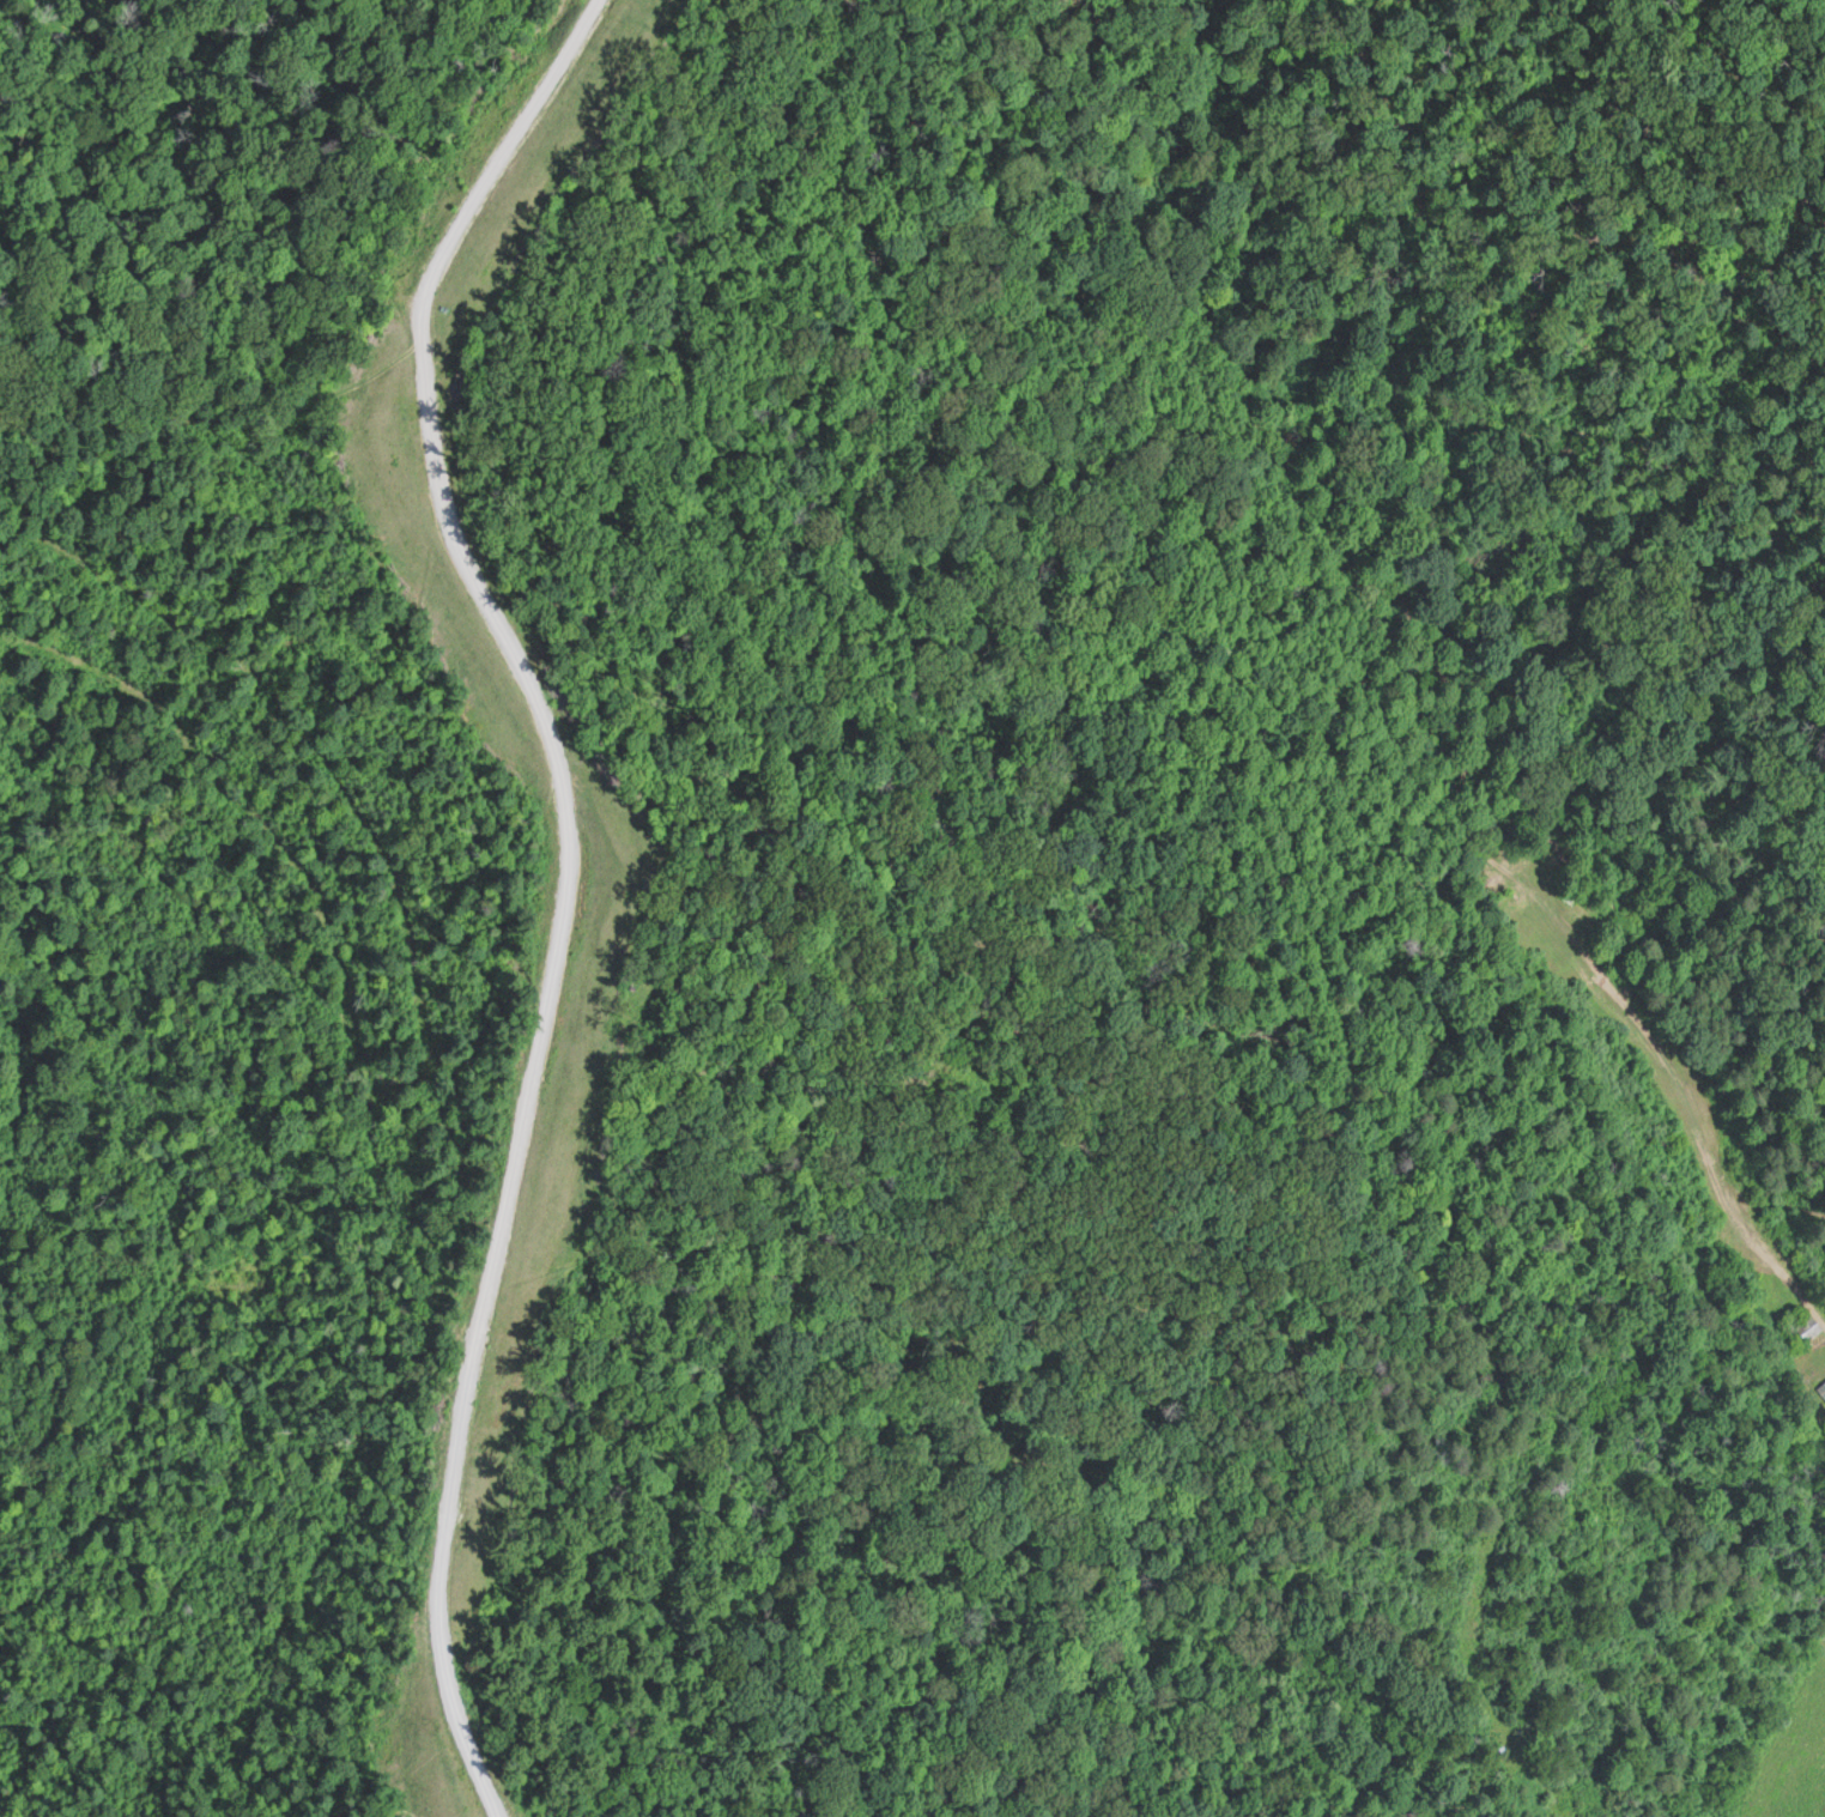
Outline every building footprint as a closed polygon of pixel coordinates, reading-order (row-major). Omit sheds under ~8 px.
[(1820,1327),(1816,1321),(1802,1330),(1806,1336),(1820,1327)] [(1824,1397),(1824,1376),(1815,1384),(1824,1397)]
